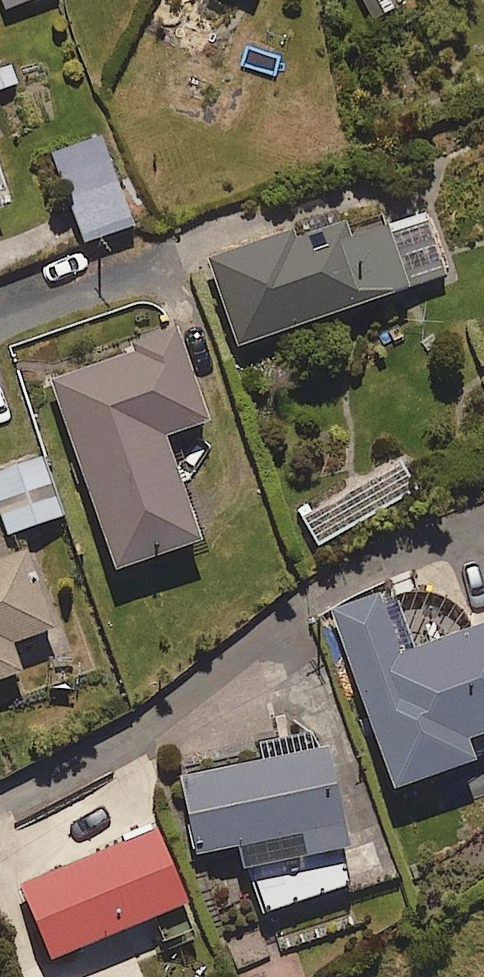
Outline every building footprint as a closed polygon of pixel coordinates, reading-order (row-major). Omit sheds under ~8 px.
[(7,15),(38,0),(0,0),(0,1),(7,15)] [(134,230),(102,138),(52,155),(85,247),(134,230)] [(427,218),(358,242),(353,228),(303,244),(300,236),(210,266),(239,353),(449,283),(427,218)] [(209,429),(179,341),(53,385),(120,577),(201,549),(165,444),(209,429)] [(42,453),(0,467),(0,510),(9,539),(64,521),(42,453)] [(417,496),(399,461),(300,515),(318,549),(417,496)] [(27,555),(0,565),(0,689),(24,680),(14,651),(56,636),(27,555)] [(394,592),(332,613),(396,799),(477,771),(470,751),(483,746),(483,633),(416,656),(394,592)] [(356,895),(327,734),(263,746),(266,762),(182,778),(197,859),(251,849),(262,912),(356,895)] [(160,829),(15,886),(50,974),(195,917),(160,829)]
